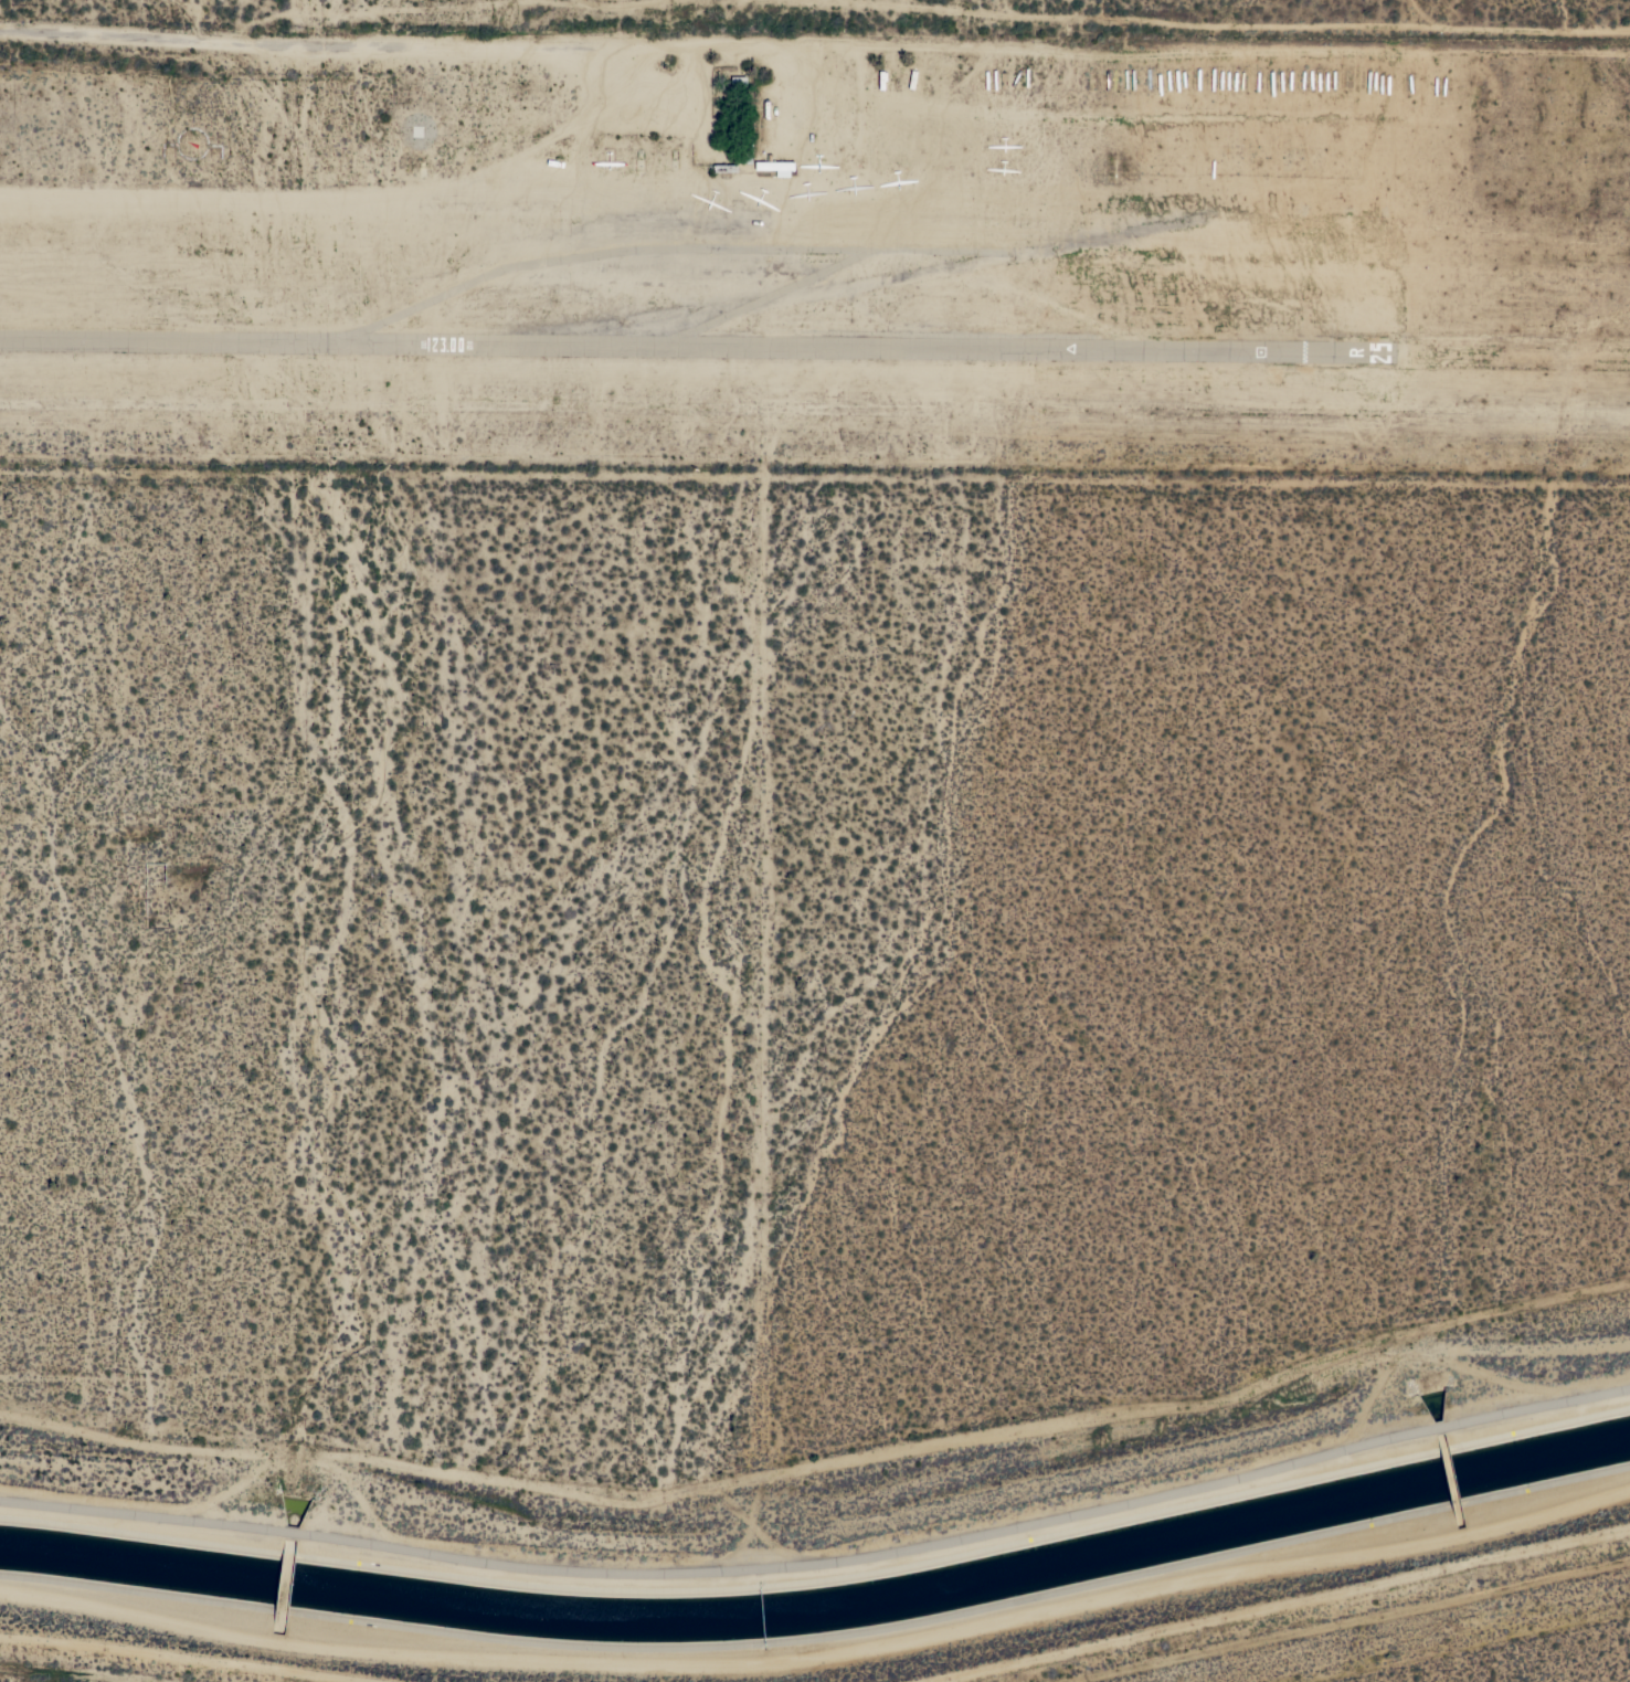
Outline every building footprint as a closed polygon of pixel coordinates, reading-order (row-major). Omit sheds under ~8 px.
[(766,154),(771,154),(771,161),(783,161),(783,154),(793,154),(793,161),(794,161),(794,170),(790,170),(790,177),(775,177),(775,169),(754,169),(754,161),(766,161),(766,154)]
